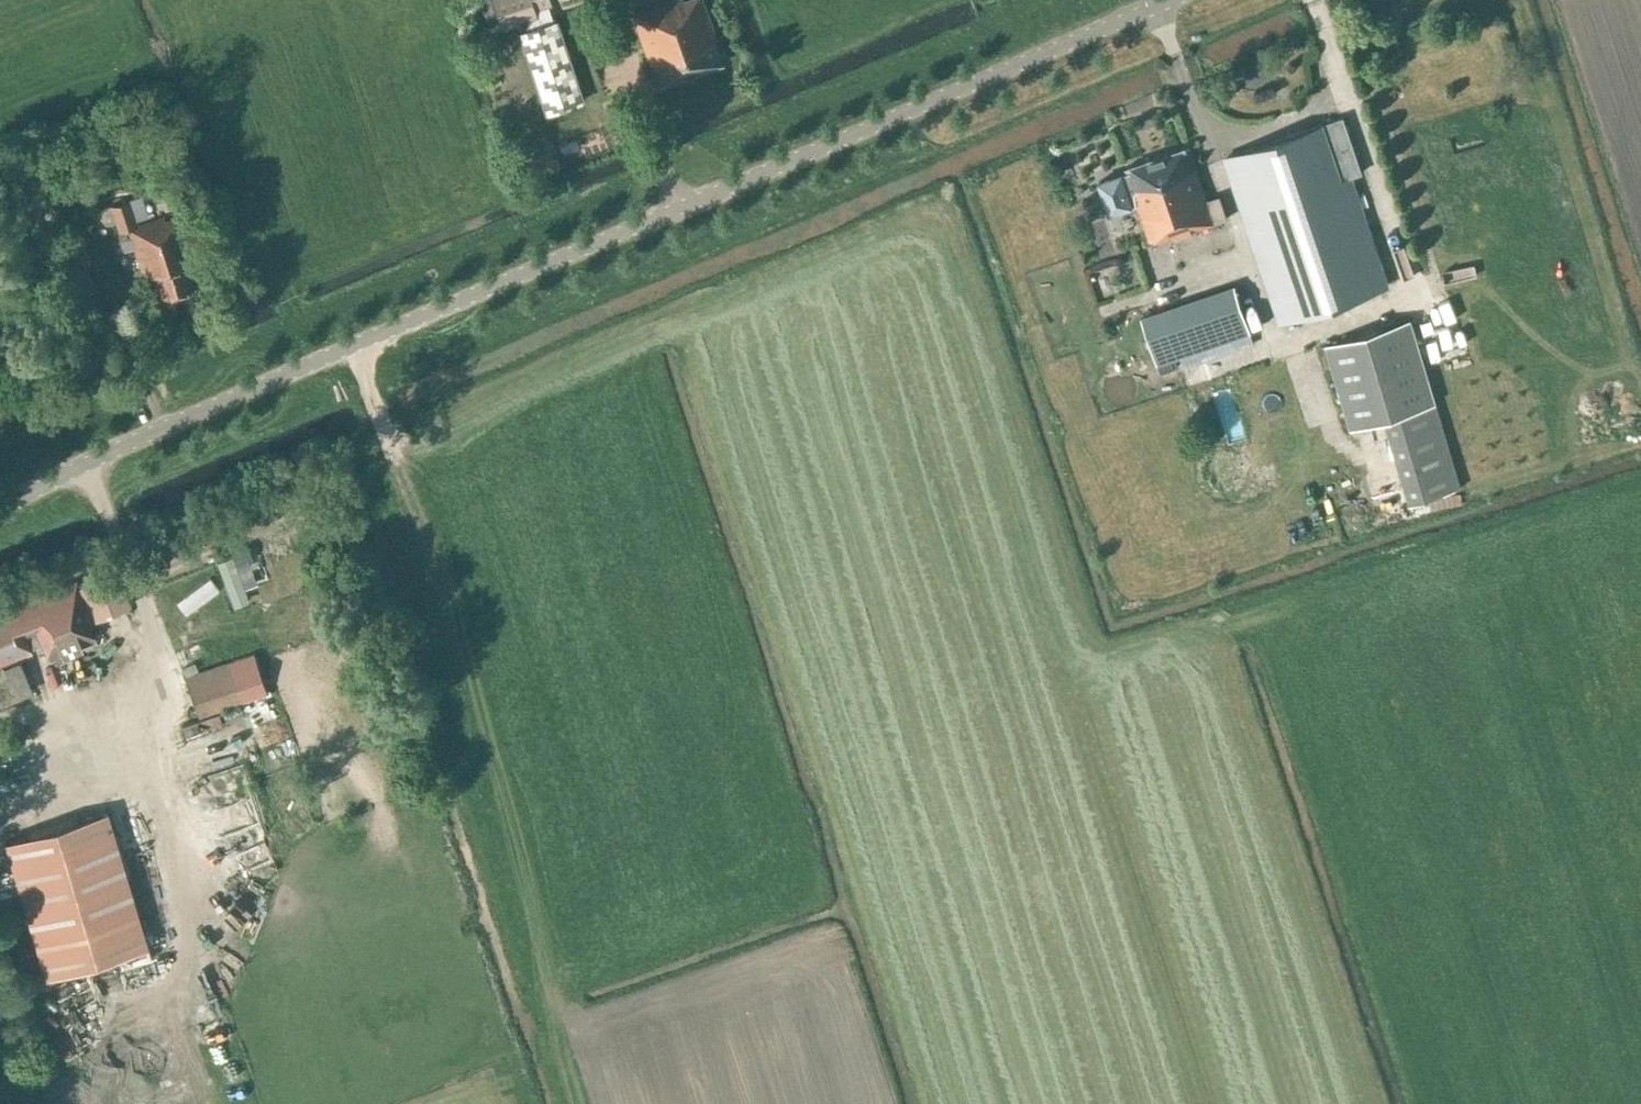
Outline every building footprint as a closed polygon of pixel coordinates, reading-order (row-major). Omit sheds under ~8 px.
[(490,32),(501,28),(491,0),(480,0),(479,0),(490,32)] [(536,17),(533,8),(550,3),(549,0),(493,0),(502,28),(518,23),(521,30),(519,30),(540,93),(576,81),(555,18),(528,27),(525,20),(536,17)] [(722,63),(714,41),(716,40),(702,0),(671,0),(632,14),(657,85),(660,84),(722,63)] [(1362,173),(1343,117),(1227,156),(1283,321),(1385,287),(1348,177),(1362,173)] [(1150,241),(1169,235),(1170,238),(1227,218),(1219,196),(1207,200),(1189,146),(1125,168),(1134,192),(1127,195),(1126,194),(1118,196),(1122,209),(1130,206),(1130,205),(1137,203),(1150,241)] [(186,262),(196,259),(182,213),(165,218),(164,216),(137,224),(129,199),(111,204),(119,230),(128,228),(143,276),(154,272),(162,297),(194,287),(186,262)] [(1159,365),(1179,358),(1251,334),(1235,286),(1142,317),(1159,365)] [(1351,428),(1385,418),(1411,502),(1461,487),(1436,403),(1410,319),(1326,344),(1351,428)] [(1171,361),(1159,365),(1161,373),(1174,369),(1171,361)] [(249,544),(231,551),(236,563),(253,557),(249,544)] [(80,590),(93,621),(131,607),(118,575),(80,590)] [(93,621),(80,590),(76,580),(0,612),(0,665),(32,652),(28,642),(30,641),(27,634),(37,630),(49,660),(96,640),(89,623),(93,621)] [(241,701),(226,661),(184,677),(199,717),(241,701)] [(45,977),(148,946),(107,810),(4,841),(45,977)]
